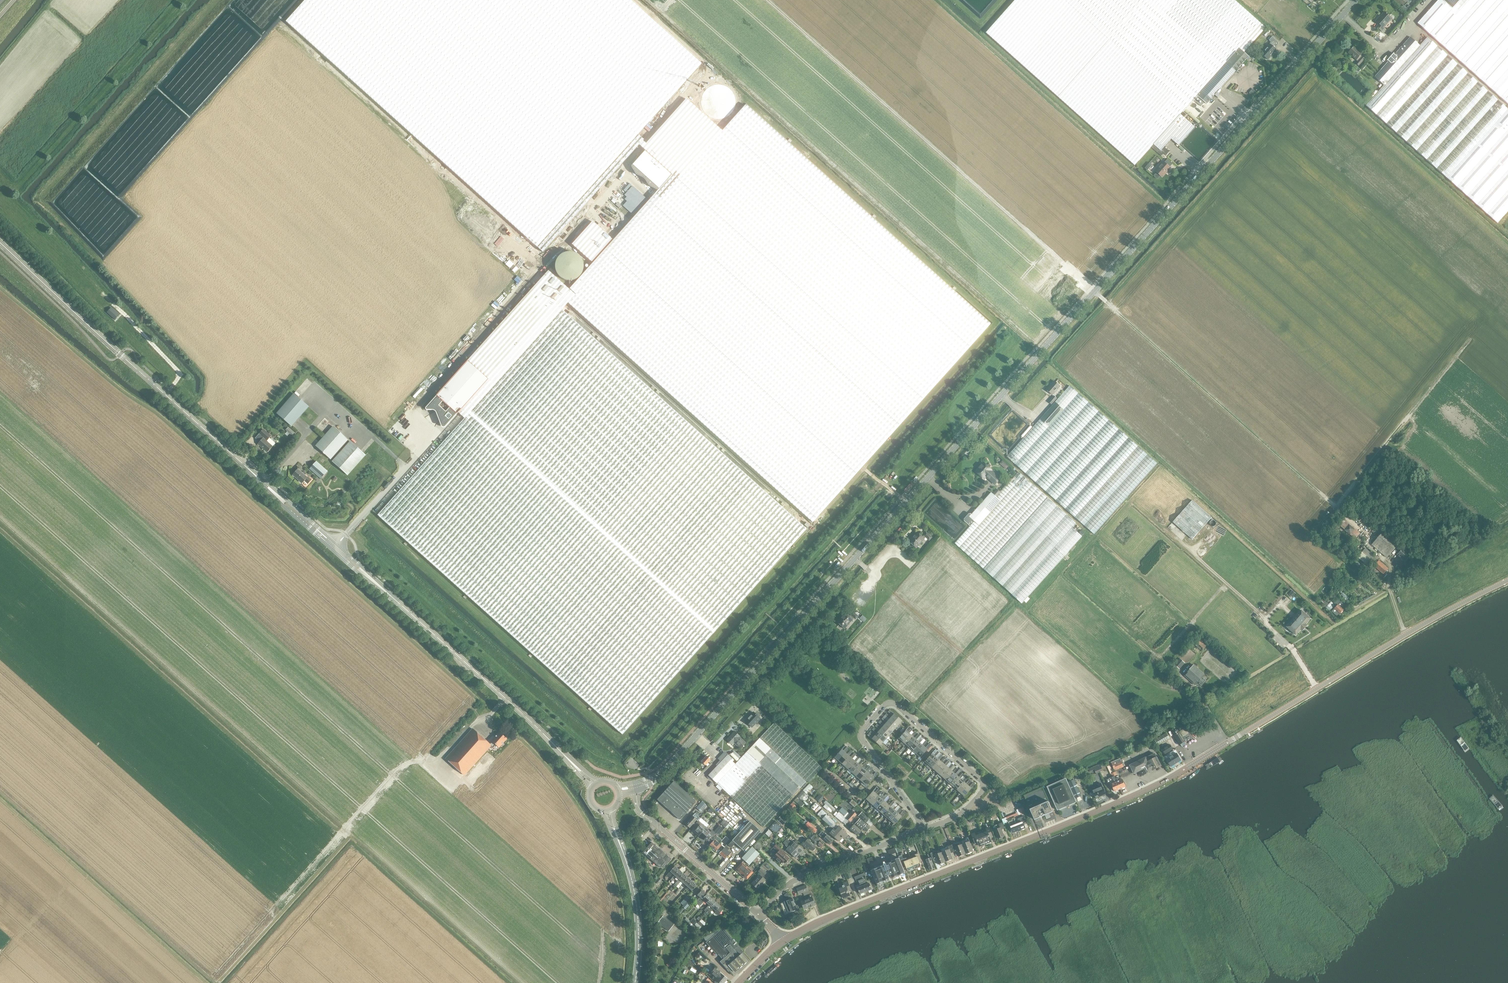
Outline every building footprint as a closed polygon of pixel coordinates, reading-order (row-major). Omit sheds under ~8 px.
[(702,63),(631,0),(304,0),(286,20),(542,253),(644,139),(638,133),(702,63)] [(1109,40),(1072,6),(1064,0),(1015,0),(986,33),(1021,63),(1058,97),(1135,165),(1151,147),(1161,156),(1167,149),(1164,147),(1171,139),(1178,145),(1179,145),(1195,127),(1188,121),(1180,114),(1186,107),(1109,40)] [(1072,6),(1109,40),(1144,0),(1064,0),(1072,6)] [(1109,40),(1186,107),(1196,97),(1198,99),(1199,97),(1207,104),(1234,74),(1249,57),(1239,48),(1261,23),(1235,0),(1144,0),(1109,40)] [(1418,23),(1507,104),(1507,0),(1438,0),(1418,23)] [(1376,26),(1382,32),(1385,29),(1384,28),(1392,18),(1385,11),(1376,21),(1378,24),(1376,26)] [(1270,44),(1261,54),(1268,60),(1277,50),(1273,47),(1274,45),(1276,46),(1279,43),(1274,38),(1273,37),(1272,37),(1269,40),(1270,41),(1271,42),(1270,44)] [(1401,47),(1399,47),(1394,53),(1395,54),(1375,77),(1384,85),(1365,105),(1497,223),(1507,211),(1507,109),(1427,37),(1420,45),(1410,37),(1401,47)] [(1359,65),(1365,58),(1361,55),(1363,53),(1355,46),(1348,53),(1358,62),(1357,63),(1359,65)] [(716,116),(720,116),(723,116),(727,114),(730,112),(732,109),(733,105),(733,101),(733,98),(731,94),(729,91),(726,89),(722,88),(719,88),(715,88),(712,90),(709,92),(706,95),(705,99),(705,102),(705,106),(707,109),(709,112),(712,115),(716,116)] [(991,323),(746,104),(662,198),(575,295),(567,304),(811,523),(991,323)] [(1200,121),(1187,109),(1185,111),(1198,123),(1200,121)] [(1156,171),(1157,173),(1154,175),(1155,177),(1157,179),(1158,179),(1161,176),(1162,177),(1171,168),(1164,162),(1156,171)] [(626,173),(614,187),(638,208),(650,195),(626,173)] [(575,295),(662,198),(656,191),(569,289),(575,295)] [(609,237),(589,220),(569,244),(590,261),(609,237)] [(566,281),(570,282),(573,281),(577,280),(580,277),(582,274),(583,271),(584,267),(583,263),(581,260),(579,257),(576,255),(573,254),(569,253),(565,254),(562,255),(559,258),(557,261),(555,264),(555,268),(555,272),(557,275),(559,278),(562,280),(566,281)] [(564,307),(567,304),(575,295),(569,289),(548,271),(543,277),(538,282),(489,336),(485,341),(476,351),(471,356),(436,395),(437,396),(426,407),(426,408),(426,409),(427,410),(429,410),(432,410),(434,411),(435,412),(436,413),(437,416),(441,426),(443,427),(445,427),(446,426),(450,421),(458,413),(464,418),(501,378),(562,310),(564,307)] [(111,308),(107,312),(115,319),(119,315),(111,308)] [(464,418),(378,515),(622,734),(806,529),(562,310),(464,418)] [(1053,395),(1060,386),(1054,381),(1047,389),(1053,395)] [(1055,402),(1040,419),(1007,457),(1094,535),(1158,463),(1070,386),(1055,402)] [(292,426),(309,407),(294,393),(277,413),(292,426)] [(1052,405),(1057,398),(1054,395),(1048,402),(1052,405)] [(287,430),(285,433),(291,437),(296,431),(289,426),(286,429),(287,430)] [(333,426),(316,446),(331,459),(348,440),(333,426)] [(258,444),(268,452),(273,446),(267,441),(271,436),(263,429),(256,438),(260,442),(258,444)] [(348,474),(365,455),(350,442),(333,461),(348,474)] [(1006,469),(1010,465),(1004,459),(1000,462),(1006,469)] [(316,461),(310,469),(315,473),(316,472),(322,477),(328,471),(316,461)] [(985,479),(987,477),(995,484),(1000,479),(992,472),(993,471),(984,463),(980,467),(981,468),(977,472),(985,479)] [(305,480),(308,483),(309,483),(311,480),(311,479),(308,476),(307,477),(305,475),(306,474),(306,473),(305,472),(303,472),(298,468),(293,474),(302,483),(305,480)] [(1022,603),(1082,536),(1077,531),(1077,532),(1072,528),(1076,523),(1019,472),(996,497),(970,526),(955,543),(975,561),(1013,595),(1022,603)] [(965,521),(970,526),(996,497),(991,492),(971,514),(969,514),(964,519),(965,521)] [(1192,539),(1212,517),(1192,500),(1173,522),(1192,539)] [(1355,529),(1349,524),(1344,519),(1339,525),(1344,530),(1350,535),(1355,539),(1360,533),(1355,529)] [(1396,532),(1399,528),(1391,521),(1388,525),(1396,532)] [(919,532),(918,533),(917,532),(912,538),(912,537),(908,541),(916,548),(925,539),(924,539),(925,537),(929,541),(932,537),(926,531),(923,535),(919,532)] [(1387,558),(1397,546),(1382,532),(1372,544),(1387,558)] [(1366,548),(1362,552),(1358,557),(1369,567),(1374,562),(1375,561),(1377,559),(1366,548)] [(1397,555),(1405,562),(1411,555),(1403,548),(1397,555)] [(1388,569),(1379,561),(1374,566),(1384,574),(1388,569)] [(1291,588),(1286,593),(1292,598),(1297,593),(1291,588)] [(1320,602),(1326,607),(1329,611),(1335,605),(1331,602),(1329,604),(1326,601),(1325,601),(1322,598),(1320,602)] [(1341,601),(1334,609),(1332,611),(1337,616),(1339,614),(1340,614),(1346,606),(1341,601)] [(1301,610),(1287,627),(1296,635),(1301,629),(1302,631),(1307,625),(1306,624),(1311,618),(1301,610)] [(837,622),(845,629),(853,619),(853,618),(855,620),(858,616),(853,611),(850,614),(852,616),(851,618),(845,613),(841,618),(840,618),(837,622)] [(1202,651),(1209,642),(1203,636),(1195,645),(1202,651)] [(1180,669),(1186,663),(1180,658),(1175,664),(1175,665),(1171,669),(1175,672),(1179,668),(1180,669)] [(1202,687),(1207,681),(1202,677),(1205,675),(1194,665),(1185,675),(1196,685),(1197,684),(1198,686),(1199,685),(1202,687)] [(894,713),(890,710),(888,712),(892,715),(891,717),(899,724),(902,721),(894,713)] [(760,718),(753,712),(751,715),(752,716),(749,719),(748,718),(745,721),(752,727),(760,718)] [(899,724),(891,717),(886,713),(885,715),(889,719),(887,721),(896,728),(899,724)] [(896,728),(887,721),(883,717),(881,719),(886,722),(884,724),(893,731),(896,728)] [(893,731),(884,724),(880,720),(878,722),(883,726),(881,728),(889,735),(893,731)] [(774,722),(735,764),(717,783),(763,827),(807,780),(809,782),(822,768),(774,722)] [(889,735),(881,728),(877,724),(875,726),(879,730),(878,731),(886,739),(889,735)] [(886,739),(878,731),(874,727),(872,729),(876,733),(875,735),(883,742),(886,739)] [(898,738),(902,741),(909,733),(913,729),(911,727),(907,731),(906,730),(898,738)] [(1183,737),(1189,733),(1186,727),(1179,732),(1178,730),(1173,733),(1175,734),(1174,735),(1180,744),(1185,741),(1183,737)] [(499,747),(507,738),(500,732),(492,741),(491,743),(473,728),(446,758),(465,775),(490,747),(493,749),(496,745),(499,747)] [(909,733),(902,741),(905,745),(913,736),(917,732),(915,730),(911,735),(909,733)] [(747,742),(740,737),(734,731),(727,739),(732,745),(734,743),(740,749),(747,742)] [(883,742),(875,735),(871,731),(869,733),(873,737),(871,739),(880,746),(883,742)] [(1170,739),(1166,733),(1154,740),(1158,746),(1170,739)] [(703,734),(697,742),(703,747),(704,746),(702,744),(701,744),(700,744),(703,741),(707,745),(711,741),(706,737),(703,734)] [(913,736),(905,745),(909,748),(916,739),(917,739),(920,735),(918,734),(915,738),(913,736)] [(916,739),(909,748),(913,751),(920,743),(924,738),(922,737),(918,741),(917,739),(916,739)] [(920,743),(913,751),(916,754),(924,746),(927,742),(926,740),(922,744),(920,743)] [(924,746),(916,754),(920,757),(927,749),(931,745),(929,743),(925,747),(924,746)] [(1170,745),(1162,750),(1165,754),(1173,749),(1170,745)] [(840,751),(838,749),(834,752),(837,754),(834,757),(838,760),(845,752),(849,748),(847,746),(843,750),(842,749),(840,751)] [(928,764),(935,756),(934,755),(938,751),(936,749),(932,753),(924,761),(928,764)] [(1181,760),(1177,754),(1178,753),(1176,749),(1163,757),(1166,761),(1167,760),(1171,767),(1181,760)] [(845,752),(838,760),(842,764),(849,755),(853,751),(851,750),(847,754),(845,752)] [(739,758),(733,752),(730,755),(736,761),(739,758)] [(849,755),(842,764),(845,767),(852,758),(856,754),(854,753),(851,757),(849,755)] [(708,775),(717,783),(735,764),(733,761),(734,760),(728,754),(708,775)] [(932,767),(939,759),(943,755),(941,754),(937,758),(935,756),(928,764),(928,765),(926,766),(930,770),(932,768),(931,768),(932,767)] [(1156,755),(1147,759),(1152,770),(1161,766),(1156,755)] [(706,756),(705,758),(701,761),(705,765),(709,762),(710,763),(712,761),(706,756)] [(852,758),(845,767),(849,770),(856,762),(860,758),(858,756),(854,760),(852,758)] [(935,771),(943,763),(946,759),(944,757),(941,761),(939,759),(932,767),(931,768),(932,768),(935,771)] [(1146,757),(1129,765),(1134,774),(1145,768),(1147,773),(1153,771),(1152,770),(1147,759),(1146,757)] [(1108,761),(1113,773),(1115,772),(1115,771),(1124,767),(1120,758),(1111,762),(1110,760),(1108,761)] [(856,762),(849,770),(852,773),(860,765),(863,761),(862,759),(858,763),(856,762)] [(939,774),(946,766),(950,762),(948,760),(944,764),(943,763),(935,771),(939,774)] [(860,765),(852,773),(856,776),(863,768),(867,764),(865,762),(861,766),(860,765)] [(943,777),(950,769),(953,765),(952,763),(948,767),(946,766),(939,774),(942,777),(943,777)] [(863,768),(856,776),(859,779),(867,771),(870,767),(869,765),(865,770),(863,768)] [(946,780),(953,772),(957,768),(955,766),(952,770),(950,769),(943,777),(942,777),(946,780)] [(867,771),(859,779),(863,783),(870,774),(874,770),(872,769),(869,773),(867,771)] [(950,783),(957,775),(961,771),(959,769),(955,774),(953,772),(946,780),(949,784),(950,783)] [(870,774),(863,783),(867,786),(874,778),(878,773),(876,772),(872,776),(870,774)] [(953,786),(960,778),(964,774),(962,773),(959,777),(957,775),(950,783),(949,784),(953,787),(953,786)] [(1118,775),(1113,777),(1119,790),(1126,787),(1122,779),(1120,780),(1118,775)] [(957,789),(964,782),(968,777),(966,776),(962,780),(960,778),(953,786),(953,787),(957,790),(957,789)] [(1113,777),(1106,780),(1112,793),(1119,790),(1113,777)] [(960,793),(968,785),(971,781),(970,779),(966,783),(964,782),(957,789),(957,790),(960,793)] [(1047,787),(1057,810),(1076,802),(1066,779),(1047,787)] [(1076,798),(1082,795),(1074,779),(1068,781),(1076,798)] [(657,799),(659,801),(680,819),(695,803),(695,802),(695,801),(695,800),(674,781),(657,799)] [(969,786),(968,785),(960,793),(964,796),(971,788),(975,784),(973,782),(969,786)] [(807,793),(812,787),(809,784),(803,790),(807,793)] [(1095,798),(1105,794),(1101,784),(1089,788),(1091,793),(1093,792),(1095,798)] [(1025,795),(1028,803),(1035,820),(1053,812),(1043,787),(1025,795)] [(869,802),(877,794),(880,790),(879,789),(879,788),(875,792),(874,792),(873,791),(866,799),(869,802)] [(807,793),(803,790),(797,797),(801,800),(807,793)] [(873,805),(880,797),(884,793),(883,792),(882,791),(878,795),(877,794),(869,802),(873,805)] [(876,808),(884,800),(887,796),(887,795),(886,794),(882,799),(881,798),(880,797),(873,805),(876,808)] [(880,812),(887,803),(891,799),(890,799),(889,798),(886,802),(885,801),(884,800),(876,808),(880,812)] [(824,803),(833,811),(835,809),(826,800),(824,803)] [(707,805),(702,801),(696,808),(701,812),(707,805)] [(884,815),(891,806),(895,802),(894,802),(893,801),(889,805),(889,804),(887,803),(880,812),(884,815)] [(887,818),(895,810),(898,805),(897,805),(896,804),(893,808),(892,808),(891,806),(884,815),(887,818)] [(891,821),(898,813),(902,809),(901,808),(900,807),(896,811),(895,810),(887,818),(891,821)] [(1016,813),(1006,817),(1008,820),(1025,812),(1023,807),(1016,809),(1017,810),(1015,810),(1016,813)] [(827,813),(822,809),(818,814),(822,818),(827,813)] [(906,812),(905,812),(904,810),(900,814),(899,814),(898,813),(891,821),(894,824),(901,817),(901,818),(906,813),(906,812)] [(852,811),(849,815),(847,817),(846,818),(849,821),(850,821),(857,814),(852,811)] [(842,822),(846,818),(839,812),(835,816),(842,822)] [(869,819),(862,812),(859,816),(866,822),(869,819)] [(695,813),(693,816),(692,816),(685,824),(689,828),(696,820),(698,821),(700,818),(695,813)] [(831,826),(833,828),(835,830),(838,826),(834,823),(835,822),(826,814),(822,819),(831,826)] [(787,820),(784,818),(781,815),(777,820),(783,825),(787,820)] [(819,825),(821,823),(814,817),(813,818),(812,816),(810,817),(819,825)] [(1019,822),(1010,825),(1013,833),(1026,828),(1024,824),(1027,822),(1024,816),(1018,818),(1019,822)] [(866,832),(870,828),(860,818),(855,824),(862,830),(863,828),(866,832)] [(725,827),(729,823),(724,819),(720,823),(725,827)] [(749,821),(728,845),(731,847),(735,844),(736,844),(743,850),(761,831),(749,821)] [(782,827),(780,825),(776,821),(769,828),(774,832),(774,831),(776,833),(782,827)] [(805,824),(808,827),(813,832),(816,829),(811,824),(811,825),(807,821),(805,824)] [(993,826),(994,830),(998,839),(1005,836),(1002,829),(1005,828),(1003,822),(999,824),(993,826)] [(694,831),(699,836),(706,828),(706,827),(701,823),(694,831)] [(714,831),(718,835),(723,829),(720,825),(714,831)] [(857,835),(861,831),(854,825),(850,829),(857,835)] [(839,826),(838,826),(835,830),(844,839),(848,835),(846,833),(839,826)] [(706,828),(699,836),(704,840),(705,839),(706,841),(712,834),(710,833),(707,831),(708,830),(706,828)] [(835,830),(833,828),(829,833),(839,841),(842,837),(844,839),(835,830)] [(989,828),(981,831),(980,831),(985,844),(992,842),(990,838),(993,837),(989,828)] [(985,844),(980,831),(972,835),(975,844),(978,843),(980,846),(985,844)] [(829,845),(833,840),(825,833),(821,838),(829,845)] [(816,845),(817,844),(821,848),(825,844),(820,840),(814,835),(811,838),(815,842),(814,843),(816,845)] [(721,845),(724,848),(726,846),(726,845),(730,840),(725,837),(720,843),(715,839),(709,845),(716,851),(721,845)] [(813,851),(817,847),(807,838),(806,840),(805,840),(801,844),(806,848),(808,847),(813,851)] [(787,839),(785,841),(787,843),(790,845),(790,846),(799,854),(801,856),(801,855),(804,852),(803,850),(803,849),(794,841),(792,843),(787,839)] [(969,839),(961,842),(966,854),(973,851),(969,839)] [(672,859),(669,857),(652,842),(643,852),(660,868),(662,866),(664,868),(672,859)] [(759,850),(762,846),(758,842),(754,846),(755,847),(754,847),(756,849),(757,848),(759,850)] [(961,842),(951,846),(953,853),(956,852),(958,857),(966,854),(961,842)] [(786,853),(776,844),(775,843),(773,846),(773,847),(778,852),(773,857),(781,863),(783,861),(785,863),(789,859),(785,855),(786,853)] [(719,853),(725,858),(730,852),(728,850),(727,850),(729,848),(726,846),(724,848),(719,853)] [(799,854),(790,846),(786,850),(795,858),(799,854)] [(951,846),(941,849),(946,862),(953,859),(951,854),(953,853),(951,846)] [(748,866),(751,862),(753,860),(759,854),(752,847),(741,860),(743,862),(739,864),(735,868),(747,879),(752,873),(744,866),(745,864),(748,866)] [(938,865),(946,862),(941,849),(930,853),(933,860),(936,860),(938,865)] [(834,855),(829,850),(826,853),(831,858),(834,855)] [(919,853),(910,856),(915,869),(922,866),(920,862),(922,861),(919,853)] [(910,856),(907,858),(900,860),(904,868),(906,867),(908,871),(915,869),(910,856)] [(904,869),(904,868),(900,860),(899,858),(892,861),(893,862),(887,865),(887,864),(888,867),(886,868),(885,865),(884,865),(885,865),(884,866),(879,868),(878,868),(872,871),(872,870),(872,871),(872,870),(878,886),(877,883),(880,882),(881,884),(885,883),(884,881),(886,880),(887,882),(891,881),(889,875),(891,875),(893,879),(896,877),(895,876),(898,875),(898,876),(902,875),(902,874),(905,872),(905,874),(906,874),(904,869)] [(930,870),(935,868),(931,858),(926,860),(930,870)] [(674,866),(670,871),(666,875),(668,877),(670,875),(672,873),(674,875),(679,870),(674,866)] [(762,878),(766,873),(761,868),(758,871),(760,873),(751,884),(757,889),(765,880),(762,878)] [(683,874),(679,870),(674,875),(679,879),(675,883),(683,874)] [(688,878),(683,874),(675,883),(677,885),(681,881),(683,883),(681,885),(688,878)] [(692,881),(688,878),(681,885),(683,887),(686,885),(688,886),(686,888),(692,881)] [(864,879),(861,880),(866,892),(872,890),(869,884),(867,885),(864,879)] [(697,885),(692,881),(686,888),(688,890),(690,889),(692,890),(697,885)] [(848,890),(851,889),(848,882),(838,886),(844,899),(850,896),(848,890)] [(804,895),(809,893),(806,885),(797,888),(799,894),(803,892),(804,895)] [(698,895),(700,897),(695,902),(697,904),(695,906),(696,907),(707,894),(702,890),(698,895)] [(711,898),(707,894),(696,907),(698,908),(700,906),(704,901),(707,903),(711,898)] [(812,896),(801,901),(805,909),(816,905),(812,896)] [(716,902),(711,898),(707,903),(709,905),(704,910),(706,912),(704,915),(716,902)] [(786,915),(798,910),(793,899),(781,903),(786,915)] [(720,906),(716,902),(704,915),(706,916),(712,910),(718,915),(723,909),(720,907),(720,906)] [(669,931),(674,924),(663,915),(657,922),(669,931)] [(694,925),(699,929),(701,927),(703,925),(704,926),(706,923),(701,919),(697,923),(696,922),(694,925)] [(738,946),(723,928),(707,941),(710,944),(712,943),(717,949),(715,951),(723,959),(720,962),(729,972),(731,969),(728,965),(732,961),(737,957),(739,955),(734,949),(738,946)] [(713,930),(705,938),(707,941),(715,933),(713,930)] [(734,949),(739,955),(737,957),(743,965),(747,961),(741,954),(743,952),(738,946),(734,949)] [(705,960),(707,958),(700,951),(698,953),(705,960)] [(737,957),(732,961),(739,968),(743,965),(737,957)] [(731,969),(734,972),(739,968),(732,961),(728,965),(731,969)] [(716,980),(714,982),(715,982),(724,982),(727,979),(714,968),(711,973),(717,978),(716,980)]
